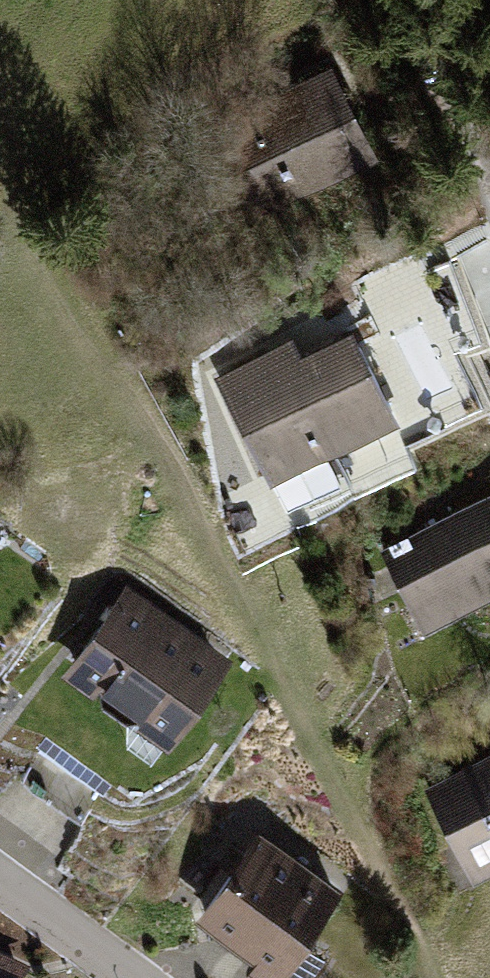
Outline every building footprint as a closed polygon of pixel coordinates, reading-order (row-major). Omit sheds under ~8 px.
[(330,64),(214,124),(262,217),(378,158),(330,64)] [(291,338),(214,377),(270,487),(398,422),(352,330),(301,356),(291,338)] [(380,549),(423,635),(489,602),(489,494),(380,549)] [(233,661),(128,585),(62,676),(167,752),(233,661)] [(424,785),(472,884),(489,875),(489,754),(424,785)] [(254,828),(196,916),(251,952),(243,965),(263,977),(275,977),(338,884),(254,828)] [(0,963),(0,977),(32,977),(0,963)]
